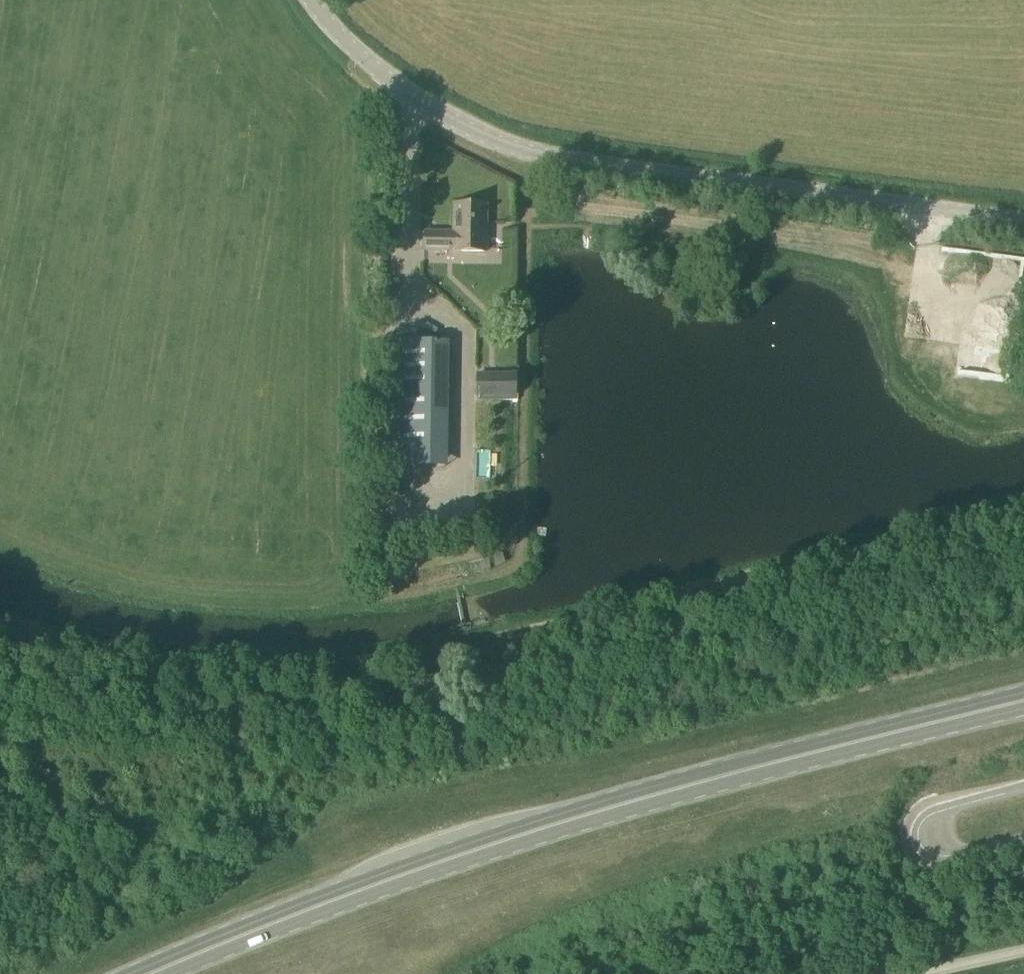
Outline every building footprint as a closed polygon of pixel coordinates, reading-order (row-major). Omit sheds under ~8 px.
[(424,249),(452,250),(485,251),(486,205),(453,204),(453,233),(425,232),(424,249)] [(389,341),(387,467),(445,466),(447,342),(389,341)] [(475,396),(496,398),(497,377),(476,376),(475,396)]
